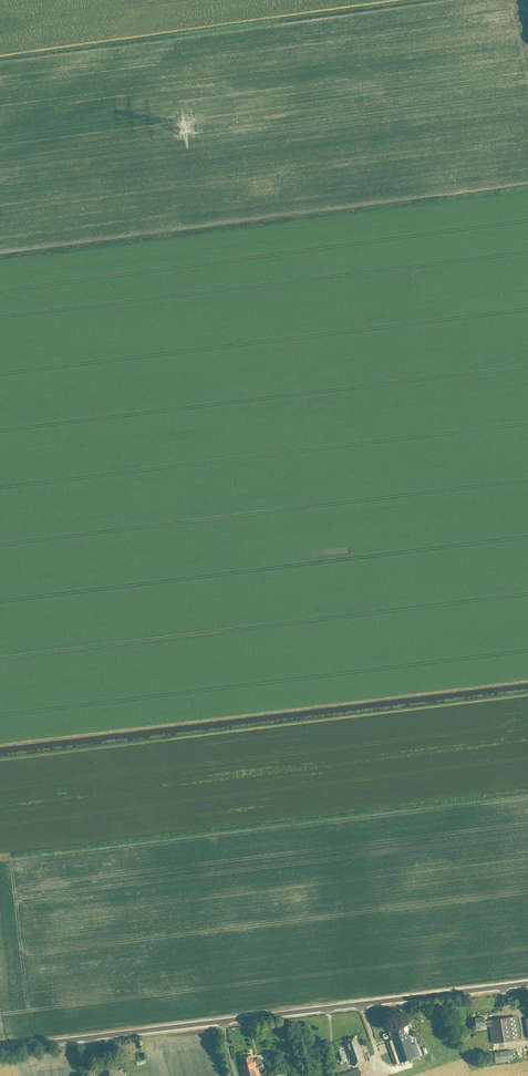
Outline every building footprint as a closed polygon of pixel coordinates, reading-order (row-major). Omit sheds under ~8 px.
[(519,1040),(518,1037),(515,1017),(491,1020),(491,1021),(485,1021),(484,1017),(475,1019),(476,1026),(485,1025),(485,1026),(490,1026),(493,1044),(519,1040)] [(392,1040),(387,1042),(395,1065),(420,1056),(415,1044),(412,1045),(408,1034),(405,1034),(402,1027),(392,1030),(392,1031),(389,1032),(390,1036),(393,1035),(394,1037),(391,1038),(392,1040)] [(348,1049),(347,1050),(352,1066),(365,1062),(360,1045),(359,1046),(356,1037),(345,1041),(348,1049)] [(337,1053),(336,1053),(339,1061),(345,1059),(343,1051),(342,1051),(341,1049),(336,1050),(337,1053)] [(501,1054),(495,1055),(496,1063),(513,1061),(512,1049),(501,1050),(501,1054)] [(239,1066),(242,1075),(260,1075),(258,1068),(263,1066),(262,1063),(256,1065),(255,1061),(253,1062),(251,1055),(241,1058),(243,1065),(239,1066)] [(98,1067),(100,1075),(121,1075),(119,1070),(118,1071),(116,1066),(114,1067),(112,1060),(101,1063),(102,1066),(98,1067)]
